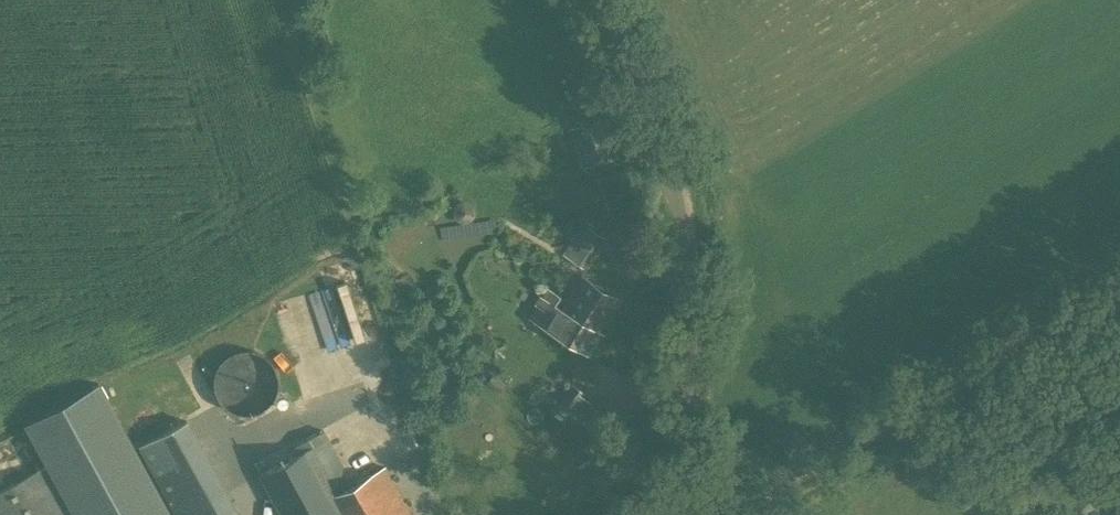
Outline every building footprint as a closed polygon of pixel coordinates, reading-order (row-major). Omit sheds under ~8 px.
[(581,222),(561,252),(584,267),(604,238),(581,222)] [(581,276),(560,309),(599,332),(619,301),(581,276)] [(528,317),(589,356),(603,334),(599,332),(560,309),(558,307),(559,307),(553,303),(559,294),(548,287),(528,317)] [(252,350),(241,350),(230,353),(221,359),(215,369),(212,380),(214,391),(219,401),(227,409),(237,413),(248,414),(259,411),(268,404),(274,395),(277,384),(276,373),(271,363),(263,355),(252,350)] [(75,514),(170,514),(100,382),(26,421),(75,514)] [(572,383),(557,403),(580,419),(591,404),(581,398),(585,392),(572,383)] [(339,478),(343,464),(324,429),(292,446),(297,455),(259,475),(281,514),(410,514),(384,468),(345,489),(339,478)] [(44,466),(0,491),(0,514),(70,514),(44,466)] [(167,499),(175,514),(224,514),(234,510),(214,473),(167,499)]
